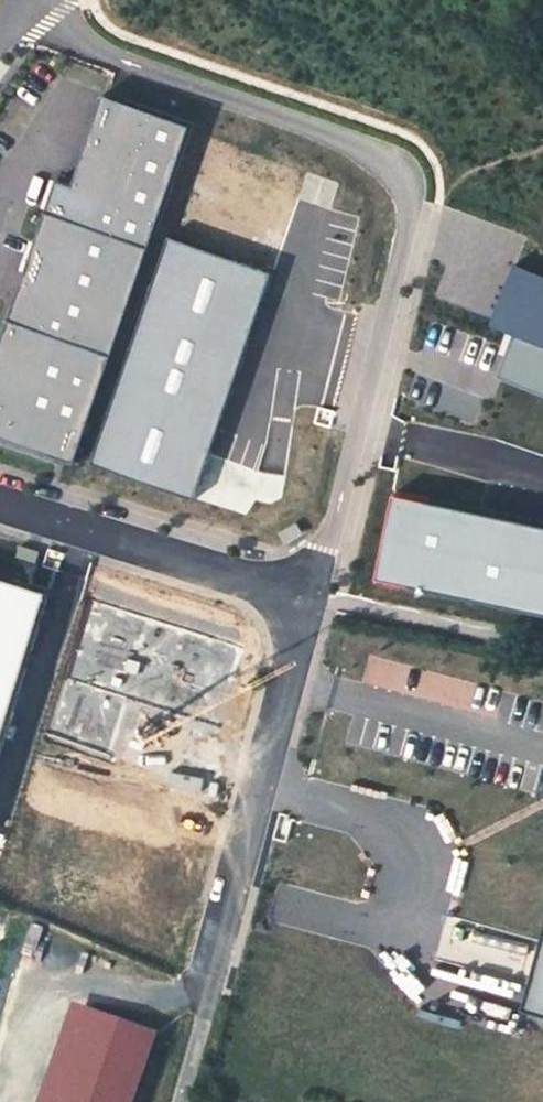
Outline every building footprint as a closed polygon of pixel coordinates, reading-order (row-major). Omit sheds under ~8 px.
[(109,100),(76,184),(62,182),(48,211),(14,317),(0,356),(0,437),(76,461),(190,125),(109,100)] [(267,276),(167,242),(93,465),(193,498),(267,276)] [(515,268),(493,326),(514,333),(503,376),(542,393),(542,278),(515,268)] [(393,499),(376,582),(542,617),(542,530),(393,499)] [(40,596),(0,584),(0,732),(40,596)] [(521,1014),(542,1020),(542,927),(521,1014)] [(153,1032),(72,1004),(38,1101),(128,1101),(153,1032)]
